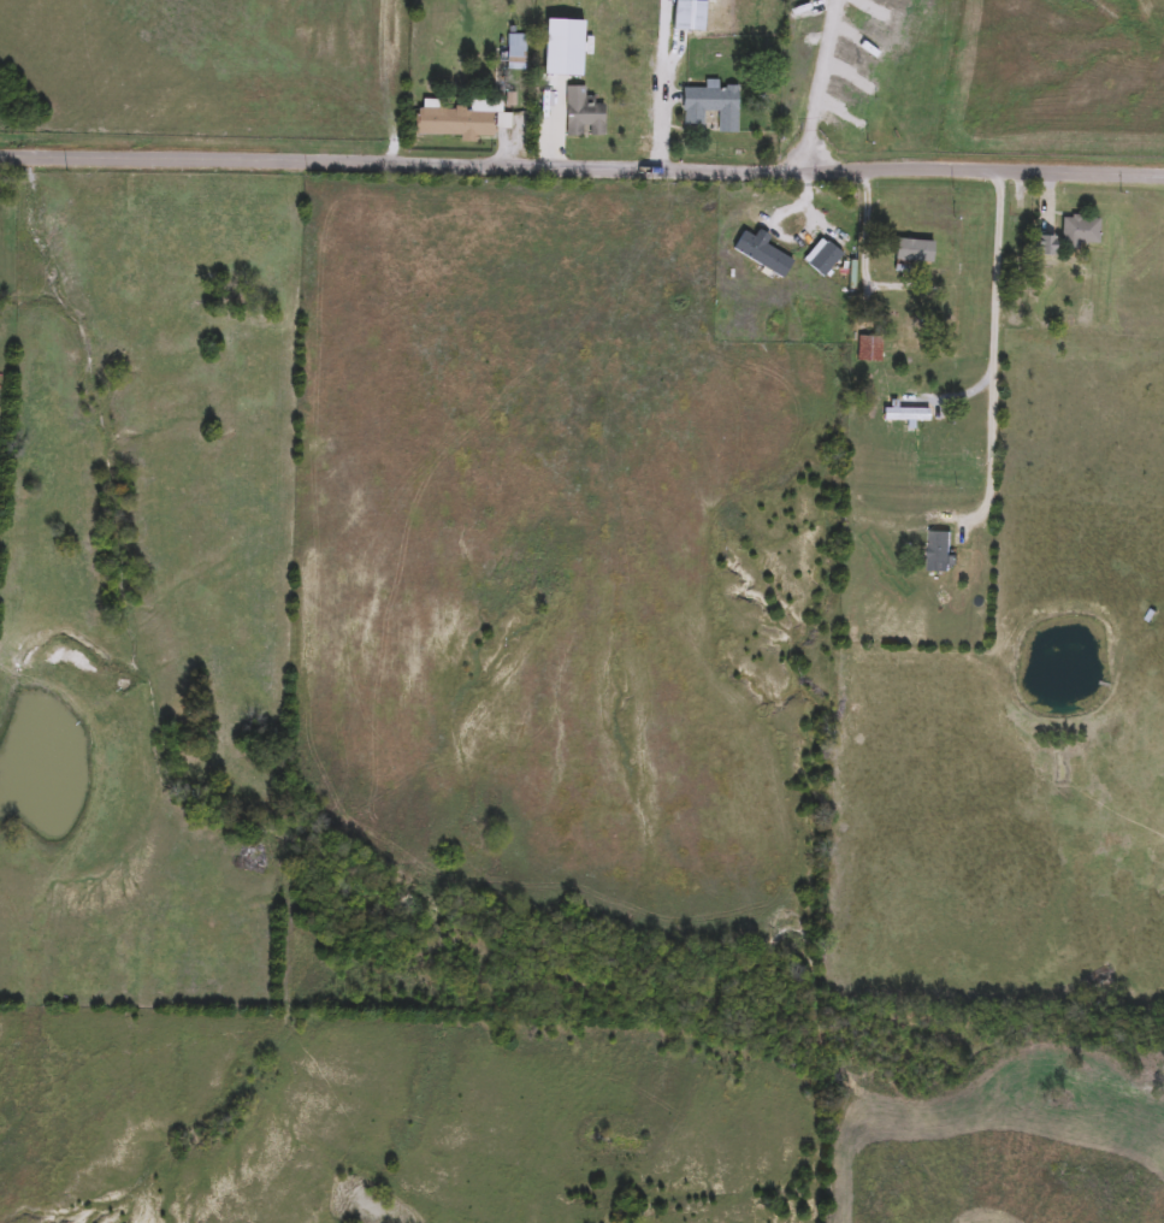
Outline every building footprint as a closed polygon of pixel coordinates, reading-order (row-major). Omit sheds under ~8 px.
[(507,71),(507,35),(525,35),(525,71),(507,71)] [(681,90),(705,89),(705,82),(715,82),(715,88),(737,88),(737,134),(717,134),(717,113),(703,113),(704,125),(681,125),(681,90)] [(603,105),(604,136),(586,137),(586,136),(566,137),(566,88),(584,87),(584,96),(593,96),(593,105),(603,105)] [(468,111),(468,106),(497,106),(496,140),(414,137),(415,108),(468,111)] [(1098,247),(1062,247),(1062,219),(1098,219),(1098,247)] [(1053,261),(1035,261),(1035,238),(1054,238),(1053,261)] [(857,362),(857,338),(880,338),(880,362),(857,362)] [(884,421),(884,409),(927,409),(927,421),(884,421)] [(949,533),(949,557),(950,557),(950,574),(927,574),(927,533),(949,533)]
